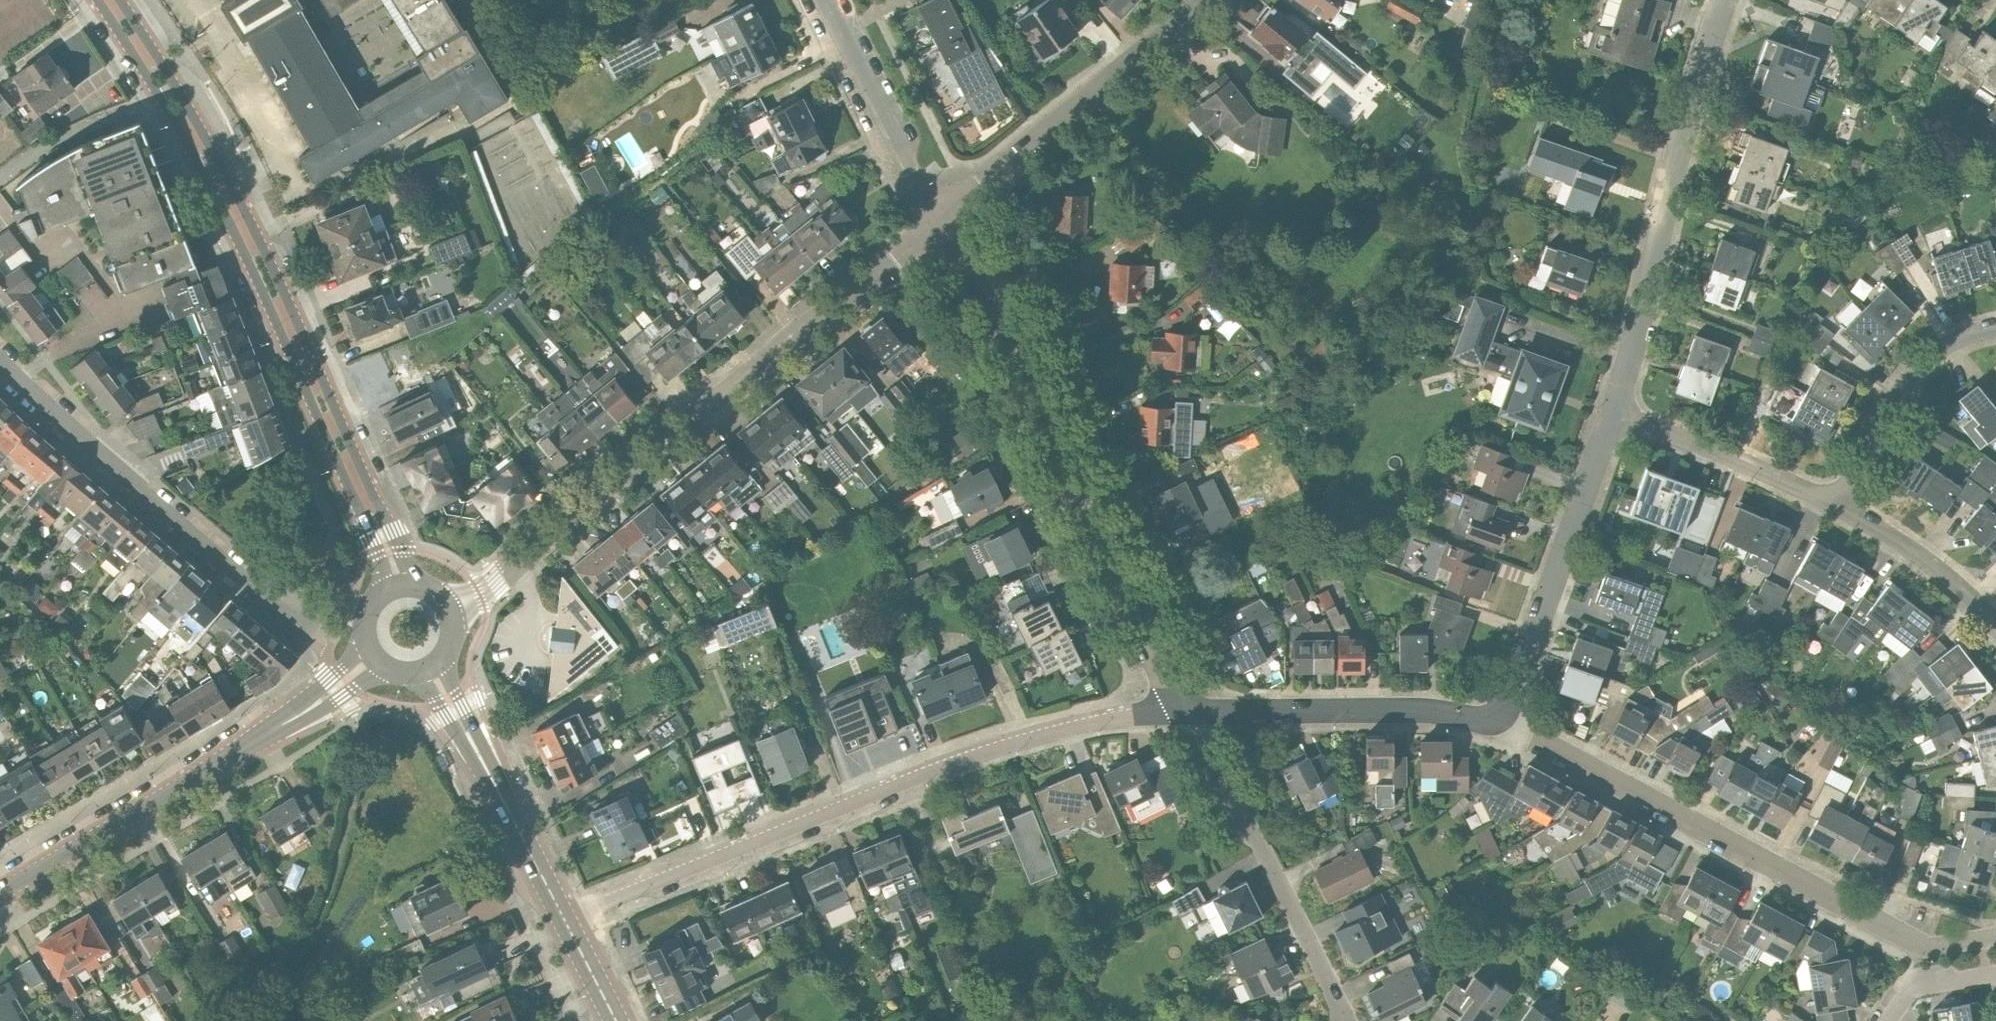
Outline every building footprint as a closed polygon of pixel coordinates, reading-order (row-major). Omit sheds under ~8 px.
[(222,5),(244,41),(249,38),(312,149),(300,156),(315,182),(324,177),(395,135),(447,105),(457,99),(470,122),(509,99),(467,27),(464,28),(448,2),(451,0),(394,0),(426,51),(417,56),(424,69),(359,107),(301,7),(304,6),(314,0),(229,0),(222,5)] [(331,13),(353,0),(323,0),(331,13)] [(894,17),(919,67),(944,54),(966,97),(997,81),(993,73),(991,68),(1002,63),(992,47),(983,52),(970,27),(962,32),(960,28),(964,26),(950,0),(919,0),(921,4),(894,17)] [(1078,34),(1066,16),(1081,5),(1077,0),(1044,0),(1017,18),(1044,58),(1078,34)] [(1120,17),(1129,8),(1134,11),(1138,6),(1136,1),(1137,0),(1102,0),(1120,17)] [(1327,20),(1341,0),(1297,0),(1327,20)] [(1423,11),(1403,0),(1390,0),(1386,7),(1416,24),(1423,11)] [(1477,31),(1487,0),(1464,0),(1469,2),(1461,26),(1477,31)] [(1588,50),(1624,61),(1647,68),(1655,43),(1647,41),(1651,28),(1655,15),(1663,17),(1667,2),(1660,0),(1606,0),(1598,25),(1596,24),(1588,50)] [(1834,21),(1845,29),(1860,7),(1850,0),(1848,0),(1834,21)] [(1894,25),(1911,0),(1869,0),(1866,5),(1894,25)] [(1894,25),(1904,32),(1903,34),(1915,42),(1928,52),(1939,36),(1935,33),(1941,25),(1936,21),(1947,6),(1939,0),(1911,0),(1894,25)] [(715,35),(724,53),(768,31),(753,3),(741,9),(738,3),(728,8),(731,14),(708,26),(703,29),(707,39),(715,35)] [(1315,77),(1333,56),(1274,6),(1251,33),(1291,66),(1296,61),(1315,77)] [(674,19),(602,54),(613,78),(662,54),(657,43),(680,32),(674,19)] [(1821,47),(1835,44),(1833,27),(1815,20),(1807,42),(1821,47)] [(1941,50),(1947,54),(1946,55),(1955,61),(1967,69),(1962,76),(1979,87),(1982,83),(1995,60),(1995,38),(1993,37),(1983,30),(1975,41),(1973,45),(1953,32),(1941,50)] [(724,53),(710,61),(717,76),(725,73),(731,85),(736,83),(782,60),(768,31),(724,53)] [(1787,75),(1810,83),(1819,57),(1768,38),(1758,65),(1787,75)] [(1344,50),(1334,61),(1358,82),(1368,71),(1344,50)] [(48,53),(15,76),(40,112),(75,88),(69,80),(70,76),(66,70),(62,70),(60,66),(57,67),(48,53)] [(1982,83),(1995,92),(1995,60),(1982,83)] [(1810,83),(1787,75),(1758,65),(1749,89),(1772,98),(1766,114),(1804,127),(1811,110),(1801,107),(1810,83)] [(1214,94),(1190,114),(1213,143),(1227,132),(1230,136),(1241,127),(1257,136),(1255,150),(1260,151),(1261,150),(1280,153),(1285,120),(1257,116),(1224,74),(1209,87),(1214,94)] [(529,114),(540,108),(527,85),(516,91),(529,114)] [(13,109),(0,92),(0,119),(13,109)] [(1986,115),(1995,122),(1995,99),(1986,115)] [(780,141),(814,124),(808,111),(812,110),(807,100),(803,102),(802,100),(782,110),(780,105),(769,110),(772,117),(768,119),(760,101),(742,111),(736,116),(751,147),(756,147),(758,152),(780,141)] [(706,138),(725,119),(716,109),(696,127),(706,138)] [(31,145),(51,130),(41,117),(22,133),(31,145)] [(1322,131),(1311,120),(1303,129),(1314,139),(1322,131)] [(164,277),(199,263),(200,263),(196,253),(193,255),(178,217),(187,214),(180,198),(172,201),(165,182),(141,122),(106,134),(88,141),(71,150),(53,160),(35,172),(17,185),(18,186),(20,184),(28,205),(14,211),(14,210),(13,210),(12,211),(13,212),(14,212),(31,235),(33,237),(36,237),(39,234),(39,231),(92,211),(92,212),(95,211),(125,289),(125,290),(126,290),(160,277),(160,278),(164,277)] [(785,151),(773,157),(782,174),(815,156),(817,158),(821,158),(822,158),(824,157),(825,155),(826,153),(825,151),(824,149),(826,148),(820,136),(824,134),(819,125),(816,126),(814,124),(780,141),(785,151)] [(1738,167),(1777,180),(1788,148),(1743,132),(1738,147),(1745,150),(1738,167)] [(1607,191),(1616,166),(1602,161),(1603,158),(1539,135),(1528,168),(1572,184),(1563,207),(1591,217),(1601,189),(1607,191)] [(1858,168),(1864,154),(1853,150),(1847,164),(1858,168)] [(427,159),(405,167),(410,180),(421,176),(423,180),(445,172),(438,155),(427,159)] [(1777,180),(1738,167),(1732,185),(1725,183),(1720,197),(1765,213),(1777,180)] [(717,172),(712,175),(721,186),(725,182),(717,172)] [(777,172),(756,180),(760,191),(781,183),(777,172)] [(610,192),(604,182),(589,189),(595,200),(610,192)] [(823,182),(811,191),(817,198),(806,207),(802,203),(798,206),(830,247),(837,241),(839,244),(847,238),(845,235),(855,227),(853,224),(855,223),(856,221),(857,219),(857,218),(855,215),(853,214),(851,214),(850,215),(823,182)] [(1085,232),(1087,196),(1056,194),(1054,230),(1085,232)] [(1834,199),(1826,203),(1830,214),(1839,210),(1834,199)] [(370,216),(375,214),(370,201),(345,210),(346,214),(321,223),(325,235),(319,237),(325,252),(377,233),(370,216)] [(830,247),(798,206),(793,210),(797,214),(782,226),(811,262),(830,247)] [(1118,237),(1130,253),(1162,228),(1150,212),(1118,237)] [(615,214),(606,221),(616,235),(622,230),(623,224),(615,214)] [(762,234),(795,276),(811,262),(782,226),(775,232),(771,227),(762,234)] [(0,235),(0,293),(13,310),(32,294),(35,292),(31,287),(35,284),(22,264),(33,257),(24,245),(10,227),(0,235)] [(377,233),(325,252),(332,270),(338,268),(342,278),(367,268),(369,273),(399,261),(387,229),(377,233)] [(474,229),(465,232),(472,252),(481,248),(474,229)] [(472,252),(465,232),(429,246),(437,265),(472,252)] [(1906,233),(1890,243),(1906,268),(1917,261),(1907,245),(1912,242),(1906,233)] [(751,237),(730,254),(748,276),(758,269),(776,291),(795,276),(762,234),(754,240),(751,237)] [(1711,267),(1745,279),(1755,250),(1721,238),(1711,267)] [(1960,249),(1972,285),(1995,277),(1995,253),(1994,254),(1989,240),(1960,249)] [(1906,268),(1890,243),(1874,253),(1880,262),(1885,259),(1895,274),(1906,268)] [(1579,293),(1592,261),(1547,244),(1541,262),(1551,266),(1546,281),(1579,293)] [(1972,285),(1960,249),(1932,258),(1937,273),(1931,275),(1939,301),(1947,299),(1945,294),(1972,285)] [(463,255),(456,258),(459,265),(465,262),(463,255)] [(58,270),(66,281),(86,267),(78,256),(58,270)] [(565,261),(556,269),(565,281),(575,273),(565,261)] [(193,311),(232,296),(225,280),(219,264),(202,271),(199,263),(164,277),(167,284),(163,285),(171,305),(167,307),(172,319),(193,311)] [(1113,263),(1111,299),(1113,299),(1113,312),(1139,313),(1139,301),(1142,301),(1144,265),(1113,263)] [(86,267),(66,281),(74,292),(94,277),(86,267)] [(1745,279),(1711,267),(1711,268),(1712,269),(1702,298),(1734,309),(1745,279)] [(705,289),(696,296),(725,332),(744,316),(719,285),(725,280),(716,269),(701,280),(707,287),(705,289)] [(1232,311),(1206,280),(1184,299),(1193,311),(1203,303),(1219,322),(1232,311)] [(677,288),(684,297),(692,291),(685,282),(677,288)] [(1886,286),(1865,307),(1892,334),(1918,308),(1902,292),(1897,297),(1886,286)] [(358,336),(404,318),(392,289),(347,308),(358,336)] [(725,332),(696,296),(692,291),(684,297),(696,311),(684,321),(708,351),(717,344),(714,340),(725,332)] [(32,294),(13,310),(38,342),(39,343),(55,331),(54,330),(65,322),(52,301),(42,308),(32,294)] [(1459,303),(1470,308),(1475,295),(1472,294),(1459,303)] [(1502,305),(1475,295),(1470,308),(1455,352),(1481,362),(1484,354),(1517,366),(1501,411),(1542,426),(1564,366),(1523,350),(1522,351),(1490,339),(1502,305)] [(242,323),(232,296),(193,311),(202,335),(221,328),(223,331),(242,323)] [(419,311),(404,318),(407,325),(411,338),(435,328),(456,320),(454,316),(447,298),(418,310),(419,311)] [(1892,334),(1865,307),(1843,328),(1854,340),(1850,343),(1871,363),(1876,358),(1872,354),(1892,334)] [(1803,326),(1827,344),(1834,333),(1820,322),(1823,318),(1814,311),(1803,326)] [(708,351),(684,321),(672,331),(660,316),(651,324),(662,338),(685,364),(697,354),(700,358),(708,351)] [(865,332),(862,334),(895,375),(919,356),(898,329),(895,332),(883,317),(874,325),(869,323),(864,327),(865,332)] [(166,334),(180,329),(176,320),(163,325),(166,334)] [(221,328),(202,335),(213,362),(252,347),(242,323),(223,331),(221,328)] [(1753,337),(1778,344),(1782,331),(1757,323),(1753,337)] [(1827,344),(1803,326),(1792,341),(1801,348),(1804,343),(1819,354),(1827,344)] [(628,340),(621,346),(636,364),(648,354),(661,370),(667,378),(685,364),(662,338),(654,345),(642,331),(641,330),(628,340)] [(1153,336),(1151,360),(1166,361),(1165,368),(1196,370),(1196,369),(1198,334),(1167,332),(1167,337),(1153,336)] [(1685,363),(1719,375),(1730,347),(1696,334),(1685,363)] [(151,339),(154,347),(165,343),(162,335),(151,339)] [(1778,344),(1753,337),(1749,350),(1773,358),(1778,344)] [(165,343),(154,347),(157,355),(168,350),(165,343)] [(1267,355),(1258,344),(1250,351),(1259,362),(1267,355)] [(252,347),(213,362),(222,384),(261,370),(252,347)] [(108,367),(114,365),(107,356),(103,359),(96,349),(71,368),(85,386),(108,367)] [(853,406),(857,412),(879,394),(843,350),(822,367),(853,406)] [(470,360),(465,355),(459,357),(457,363),(462,368),(468,366),(470,360)] [(1267,355),(1259,362),(1268,372),(1276,365),(1267,355)] [(186,373),(200,368),(196,357),(182,361),(186,373)] [(590,373),(584,378),(617,419),(636,404),(633,401),(621,386),(634,375),(622,359),(609,369),(595,380),(590,373)] [(1719,375),(1685,363),(1675,391),(1709,404),(1719,375)] [(98,403),(122,384),(116,375),(120,372),(114,365),(108,367),(85,386),(98,403)] [(822,367),(800,384),(831,424),(842,415),(853,406),(822,367)] [(1820,367),(1805,394),(1839,412),(1856,380),(1836,369),(1833,374),(1820,367)] [(216,408),(268,388),(261,370),(222,384),(209,389),(216,408)] [(1778,391),(1783,382),(1766,373),(1752,399),(1764,405),(1772,389),(1778,391)] [(617,419),(584,378),(577,384),(566,392),(578,408),(599,434),(617,419)] [(190,398),(199,395),(194,379),(184,383),(190,398)] [(890,389),(914,418),(925,410),(901,380),(890,389)] [(130,394),(122,384),(98,403),(113,421),(134,405),(141,414),(164,405),(159,392),(141,399),(134,391),(130,394)] [(1962,426),(1980,448),(1989,440),(1995,434),(1995,409),(1978,387),(1962,400),(1975,415),(1962,426)] [(216,408),(224,427),(275,407),(268,388),(216,408)] [(914,418),(890,389),(879,397),(908,433),(919,425),(914,418)] [(429,392),(387,413),(399,438),(416,430),(421,440),(455,424),(449,410),(439,414),(429,392)] [(555,401),(547,407),(580,449),(599,434),(566,392),(555,401)] [(1839,412),(1805,394),(1791,420),(1804,427),(1801,432),(1826,446),(1829,440),(1825,437),(1839,412)] [(1293,395),(1284,399),(1289,411),(1298,407),(1293,395)] [(16,412),(0,397),(0,398),(0,429),(16,412)] [(783,398),(761,415),(795,456),(816,440),(783,398)] [(1191,403),(1174,402),(1173,408),(1142,406),(1140,442),(1171,444),(1170,456),(1188,457),(1191,403)] [(224,427),(181,444),(186,458),(245,435),(256,464),(289,444),(275,407),(224,427)] [(580,449),(547,407),(540,413),(552,429),(538,440),(550,455),(545,459),(554,470),(560,464),(563,468),(571,461),(568,458),(580,449)] [(0,463),(10,453),(32,428),(16,412),(0,429),(0,463)] [(795,456),(761,415),(740,432),(773,473),(795,456)] [(1311,420),(1305,418),(1300,421),(1298,427),(1300,432),(1306,434),(1311,431),(1313,426),(1311,420)] [(159,424),(135,434),(140,441),(150,436),(162,431),(159,424)] [(1953,451),(1960,440),(1934,426),(1928,437),(1953,451)] [(14,468),(2,481),(10,487),(49,443),(32,428),(10,453),(19,460),(12,467),(14,468)] [(839,429),(828,438),(831,442),(846,461),(853,469),(858,476),(867,487),(878,478),(869,467),(839,429)] [(975,429),(958,441),(966,452),(983,441),(975,429)] [(162,431),(150,436),(154,445),(165,440),(162,431)] [(846,461),(831,442),(820,451),(835,469),(846,461)] [(49,443),(10,487),(2,496),(10,503),(18,494),(17,493),(28,480),(29,482),(35,475),(43,483),(66,458),(49,443)] [(725,444),(705,461),(737,502),(758,485),(725,444)] [(435,445),(402,461),(413,485),(447,470),(435,445)] [(1520,490),(1526,473),(1511,468),(1515,456),(1483,445),(1479,456),(1475,467),(1488,472),(1483,488),(1515,499),(1518,489),(1520,490)] [(931,460),(942,475),(950,468),(940,454),(931,460)] [(1897,480),(1921,496),(1937,471),(1914,455),(1897,480)] [(1937,471),(1921,496),(1944,512),(1955,495),(1966,502),(1977,486),(1995,464),(1986,456),(1968,478),(1961,487),(1937,471)] [(66,458),(43,483),(38,490),(48,498),(36,510),(43,516),(52,507),(60,497),(83,472),(66,458)] [(513,459),(496,472),(522,505),(539,491),(513,459)] [(1178,477),(1196,470),(1191,459),(1174,466),(1178,477)] [(740,505),(737,502),(705,461),(683,478),(707,508),(718,499),(729,513),(740,505)] [(1962,526),(1984,544),(1995,530),(1995,494),(1991,489),(1995,484),(1995,464),(1977,486),(1966,502),(1976,509),(1962,526)] [(977,475),(974,469),(962,475),(965,481),(942,492),(954,517),(966,511),(967,513),(984,505),(988,511),(1004,503),(988,470),(977,475)] [(1677,545),(1703,554),(1708,541),(1705,540),(1690,535),(1702,501),(1695,498),(1698,487),(1647,469),(1631,514),(1661,525),(1660,528),(1680,536),(1677,545)] [(447,470),(413,485),(421,501),(426,511),(431,509),(443,503),(447,511),(465,514),(467,500),(462,500),(447,470)] [(60,497),(52,507),(60,514),(68,504),(81,515),(103,490),(83,472),(60,497)] [(522,505),(496,472),(469,495),(467,500),(465,514),(476,516),(484,510),(493,521),(497,526),(522,505)] [(185,477),(175,485),(183,495),(193,488),(185,477)] [(707,508),(683,478),(663,494),(696,535),(706,527),(707,528),(717,519),(707,508)] [(785,480),(774,488),(777,493),(788,508),(799,499),(789,485),(785,480)] [(1172,528),(1200,514),(1184,482),(1156,496),(1172,528)] [(1451,490),(1440,486),(1435,499),(1446,503),(1451,490)] [(774,488),(762,496),(766,502),(776,516),(788,508),(777,493),(774,488)] [(103,490),(81,515),(73,524),(82,532),(74,542),(81,548),(120,503),(103,490)] [(1500,548),(1509,522),(1493,516),(1497,504),(1466,494),(1457,518),(1471,523),(1466,536),(1500,548)] [(653,502),(633,519),(656,548),(676,531),(653,502)] [(73,558),(70,561),(83,572),(86,569),(95,558),(90,554),(100,542),(101,543),(107,537),(116,545),(138,519),(120,503),(82,548),(73,558)] [(1749,550),(1764,517),(1739,505),(1723,539),(1749,550)] [(44,517),(40,521),(48,528),(51,524),(60,514),(52,507),(43,516),(44,517)] [(1749,550),(1744,563),(1750,566),(1756,563),(1760,555),(1775,562),(1790,528),(1765,517),(1749,550)] [(116,545),(105,557),(122,571),(155,534),(138,519),(116,545)] [(656,548),(633,519),(614,534),(637,563),(656,548)] [(928,550),(962,534),(956,522),(922,538),(928,550)] [(993,533),(978,540),(988,560),(994,557),(1000,571),(1031,556),(1017,528),(996,538),(993,533)] [(1984,544),(1995,554),(1995,530),(1984,544)] [(160,559),(170,547),(155,534),(122,571),(105,590),(115,599),(133,578),(139,584),(150,572),(152,574),(163,562),(160,559)] [(637,563),(614,534),(594,549),(618,579),(637,563)] [(1821,587),(1839,555),(1815,541),(1796,573),(1821,587)] [(719,578),(733,567),(714,543),(700,554),(719,578)] [(1448,543),(1435,582),(1480,597),(1483,587),(1485,588),(1491,571),(1476,566),(1481,554),(1473,551),(1462,547),(1448,543)] [(1704,555),(1703,554),(1677,545),(1668,571),(1695,580),(1704,555)] [(141,601),(131,612),(140,620),(141,619),(149,610),(189,563),(170,547),(160,559),(163,562),(152,574),(159,580),(145,596),(141,601)] [(661,554),(668,563),(676,557),(668,548),(661,554)] [(618,579),(594,549),(574,565),(598,594),(618,579)] [(1704,555),(1695,580),(1712,587),(1716,576),(1710,574),(1717,557),(1705,553),(1704,555)] [(668,563),(661,554),(654,559),(661,569),(668,563)] [(1864,569),(1839,555),(1821,587),(1845,601),(1864,569)] [(32,564),(25,557),(19,563),(13,558),(2,570),(14,582),(32,564)] [(1248,566),(1253,577),(1267,570),(1262,559),(1248,566)] [(149,610),(141,619),(162,637),(169,629),(170,627),(171,627),(187,609),(212,582),(189,563),(149,610)] [(1637,597),(1642,585),(1606,572),(1595,599),(1591,598),(1588,605),(1615,614),(1617,608),(1650,621),(1656,604),(1637,597)] [(620,647),(563,576),(558,624),(552,624),(549,652),(554,653),(549,701),(620,647)] [(924,587),(919,576),(910,580),(915,591),(924,587)] [(30,581),(26,578),(19,588),(38,601),(43,593),(40,591),(43,587),(32,578),(30,581)] [(1063,629),(1049,600),(1033,608),(1019,578),(998,586),(1028,646),(1031,644),(1063,629)] [(1282,584),(1292,606),(1300,624),(1318,640),(1312,640),(1313,671),(1333,671),(1333,638),(1331,638),(1325,619),(1315,623),(1312,619),(1311,619),(1303,601),(1305,600),(1294,578),(1282,584)] [(1752,592),(1747,601),(1763,610),(1777,584),(1766,578),(1757,594),(1752,592)] [(623,585),(630,594),(638,588),(630,579),(623,585)] [(187,609),(171,627),(190,644),(198,634),(206,626),(206,625),(230,598),(212,582),(187,609)] [(1777,584),(1763,610),(1780,618),(1785,609),(1780,606),(1788,590),(1777,584)] [(1889,584),(1873,604),(1863,596),(1849,617),(1833,641),(1848,653),(1862,634),(1877,645),(1888,631),(1911,602),(1889,584)] [(630,594),(623,585),(616,590),(623,600),(630,594)] [(1335,605),(1328,590),(1318,593),(1335,627),(1337,639),(1338,671),(1365,671),(1364,640),(1348,640),(1348,637),(1348,632),(1351,631),(1343,614),(1340,615),(1336,605),(1335,605)] [(1400,633),(1400,671),(1427,670),(1427,653),(1427,647),(1441,647),(1444,647),(1462,654),(1474,619),(1458,613),(1462,602),(1436,592),(1431,604),(1436,605),(1437,606),(1427,633),(1426,633),(1400,633)] [(60,609),(46,596),(36,607),(50,620),(60,609)] [(1227,614),(1221,617),(1231,639),(1227,641),(1242,671),(1244,670),(1251,667),(1267,659),(1261,645),(1280,636),(1273,622),(1277,620),(1272,611),(1260,597),(1227,614)] [(227,642),(250,615),(233,600),(207,630),(198,641),(204,646),(213,636),(215,638),(218,635),(227,642)] [(1910,648),(1902,656),(1881,676),(1890,685),(1910,665),(1920,656),(1911,647),(1933,619),(1911,602),(1888,631),(1910,648)] [(721,648),(778,626),(769,603),(712,626),(721,648)] [(1833,641),(1849,617),(1839,610),(1829,625),(1824,622),(1818,631),(1833,641)] [(241,660),(244,657),(267,630),(250,615),(227,642),(235,649),(232,652),(241,660)] [(711,624),(697,630),(701,639),(715,633),(711,624)] [(1290,624),(1290,640),(1294,640),(1294,671),(1313,671),(1312,640),(1318,640),(1300,624),(1290,624)] [(1629,636),(1657,646),(1661,647),(1667,630),(1653,625),(1651,630),(1633,624),(1629,636)] [(1063,629),(1031,644),(1045,673),(1060,666),(1063,672),(1083,662),(1066,627),(1063,629)] [(256,673),(259,675),(284,644),(267,630),(244,657),(252,664),(249,667),(256,673)] [(1577,636),(1567,663),(1602,676),(1612,648),(1577,636)] [(1657,646),(1629,636),(1625,648),(1642,654),(1640,660),(1651,664),(1657,646)] [(204,646),(198,641),(185,655),(191,660),(204,646)] [(1920,656),(1910,665),(1914,669),(1919,674),(1917,676),(1933,696),(1935,695),(1975,664),(1967,654),(1958,642),(1955,644),(1948,649),(1928,665),(1927,665),(1922,660),(1923,659),(1920,656)] [(259,675),(256,673),(248,678),(257,694),(275,684),(299,657),(284,644),(259,675)] [(95,656),(95,652),(92,648),(88,648),(85,651),(84,655),(87,658),(91,659),(95,656)] [(654,651),(647,655),(651,662),(658,659),(654,651)] [(939,663),(939,664),(944,675),(957,708),(985,697),(968,653),(940,664),(940,663),(939,663)] [(214,673),(222,669),(215,655),(208,663),(214,673)] [(1567,663),(1558,689),(1593,702),(1595,695),(1610,701),(1612,698),(1623,704),(1628,696),(1639,689),(1602,676),(1567,663)] [(1943,705),(1953,697),(1963,709),(1992,686),(1975,664),(1935,695),(1943,705)] [(1910,665),(1890,685),(1899,694),(1919,674),(1910,665)] [(222,687),(230,682),(224,672),(216,677),(222,687)] [(136,709),(145,699),(156,686),(141,673),(130,686),(122,695),(136,709)] [(192,690),(210,722),(231,710),(210,674),(201,680),(203,683),(192,690)] [(929,674),(914,680),(929,719),(957,708),(944,675),(931,679),(929,674)] [(1771,681),(1766,689),(1782,701),(1783,698),(1786,700),(1790,695),(1771,681)] [(230,682),(222,687),(228,698),(236,693),(230,682)] [(210,722),(192,690),(180,697),(178,694),(173,696),(165,683),(159,690),(165,701),(167,700),(177,717),(180,714),(190,734),(210,722)] [(1623,704),(1608,732),(1644,751),(1650,755),(1658,742),(1715,708),(1712,703),(1709,698),(1700,703),(1671,720),(1666,724),(1637,708),(1640,702),(1654,694),(1648,684),(1639,689),(1628,696),(1623,704)] [(882,687),(829,708),(846,751),(847,750),(865,743),(899,730),(884,692),(882,687)] [(1608,732),(1623,704),(1612,698),(1610,701),(1597,726),(1608,732)] [(1658,742),(1650,755),(1666,764),(1687,774),(1701,748),(1708,752),(1714,740),(1699,732),(1733,711),(1726,701),(1715,708),(1658,742)] [(101,717),(105,724),(122,752),(144,739),(123,704),(101,717)] [(180,714),(177,717),(157,729),(144,707),(135,717),(157,754),(190,734),(180,714)] [(753,724),(775,780),(809,767),(787,711),(753,724)] [(547,756),(549,761),(582,746),(581,745),(592,740),(579,712),(536,733),(542,745),(539,746),(544,757),(547,756)] [(1922,721),(1931,738),(1957,725),(1951,714),(1934,722),(1931,717),(1922,721)] [(678,715),(650,732),(660,748),(688,732),(678,715)] [(122,752),(105,724),(82,738),(99,765),(122,752)] [(1957,725),(1931,738),(1939,755),(1949,750),(1946,745),(1962,737),(1957,725)] [(1980,758),(1995,754),(1995,725),(1973,731),(1980,758)] [(99,765),(82,738),(72,744),(67,734),(54,741),(60,752),(76,779),(99,765)] [(1384,737),(1384,735),(1366,735),(1367,768),(1381,768),(1381,778),(1379,778),(1379,785),(1376,785),(1376,805),(1394,805),(1394,784),(1406,784),(1406,758),(1394,758),(1393,737),(1384,737)] [(1830,770),(1845,741),(1834,735),(1818,764),(1830,770)] [(748,759),(739,738),(693,756),(715,812),(735,804),(721,769),(748,759)] [(1451,741),(1421,742),(1422,775),(1437,775),(1437,790),(1468,790),(1468,764),(1468,758),(1451,758),(1451,741)] [(1721,753),(1706,781),(1719,787),(1717,791),(1740,804),(1760,767),(1768,762),(1781,752),(1762,742),(1756,754),(1752,752),(1745,766),(1721,753)] [(583,745),(582,746),(549,761),(556,775),(553,779),(556,785),(560,786),(566,783),(572,785),(598,773),(592,759),(590,760),(583,745)] [(674,746),(669,752),(675,757),(680,750),(674,746)] [(42,749),(29,756),(31,759),(52,793),(76,779),(60,752),(48,759),(42,749)] [(1340,790),(1322,753),(1310,760),(1308,756),(1282,769),(1294,794),(1299,792),(1302,800),(1312,795),(1315,803),(1340,790)] [(1980,758),(1987,786),(1995,783),(1995,754),(1980,758)] [(1107,772),(1105,773),(1121,805),(1130,800),(1132,805),(1148,797),(1155,810),(1166,805),(1173,801),(1180,815),(1189,811),(1182,797),(1167,766),(1146,776),(1140,764),(1137,758),(1127,763),(1120,766),(1107,767),(1107,772)] [(52,793),(31,759),(9,772),(30,806),(52,793)] [(7,820),(30,806),(9,772),(3,762),(2,761),(0,763),(0,808),(7,820)] [(1866,761),(1860,773),(1866,777),(1875,765),(1866,761)] [(1768,762),(1760,767),(1740,804),(1761,815),(1778,781),(1787,772),(1768,762)] [(1882,763),(1875,773),(1883,780),(1891,770),(1882,763)] [(1490,768),(1469,790),(1475,796),(1478,793),(1494,825),(1534,806),(1550,775),(1529,764),(1518,783),(1503,775),(1490,768)] [(1086,799),(1083,792),(1087,791),(1080,772),(1035,790),(1050,827),(1068,819),(1081,825),(1083,819),(1095,814),(1104,837),(1121,830),(1105,791),(1086,799)] [(1550,775),(1534,806),(1554,817),(1571,787),(1561,782),(1559,779),(1555,777),(1552,777),(1550,775)] [(1897,781),(1902,785),(1920,795),(1915,776),(1897,781)] [(1778,781),(1761,815),(1782,826),(1800,793),(1778,781)] [(1809,835),(1830,847),(1846,817),(1835,811),(1845,793),(1823,782),(1806,814),(1817,819),(1809,835)] [(1889,787),(1880,782),(1878,786),(1877,785),(1871,796),(1881,802),(1889,787)] [(1946,784),(1945,795),(1974,796),(1974,785),(1946,784)] [(1920,795),(1902,785),(1899,795),(1905,798),(1898,816),(1910,820),(1920,795)] [(1595,840),(1612,809),(1595,800),(1593,798),(1588,795),(1585,795),(1575,789),(1558,820),(1532,836),(1549,845),(1555,861),(1569,854),(1595,840)] [(602,807),(594,810),(604,834),(637,819),(642,817),(647,815),(641,802),(636,804),(629,790),(617,795),(619,799),(610,803),(608,799),(600,803),(602,807)] [(321,816),(308,794),(297,801),(294,797),(262,816),(264,819),(262,821),(267,829),(269,828),(279,843),(289,837),(295,848),(309,840),(303,829),(311,824),(310,822),(321,816)] [(1974,796),(1945,795),(1943,795),(1942,808),(1969,809),(1973,809),(1974,796)] [(944,815),(942,817),(956,853),(1009,832),(1017,829),(1034,872),(1054,864),(1032,809),(1006,820),(1000,804),(969,816),(968,816),(966,814),(964,813),(961,812),(959,812),(956,812),(954,812),(951,812),(949,813),(946,814),(944,815)] [(1846,817),(1830,847),(1851,858),(1871,820),(1876,809),(1866,804),(1856,822),(1846,817)] [(1617,853),(1634,821),(1612,809),(1595,840),(1569,854),(1577,869),(1601,857),(1606,847),(1617,853)] [(1973,809),(1969,809),(1969,823),(1970,823),(1962,849),(1995,860),(1995,832),(1994,831),(1994,809),(1973,809)] [(1401,815),(1390,821),(1395,831),(1406,825),(1401,815)] [(637,819),(604,834),(615,858),(617,857),(619,861),(629,857),(627,853),(657,839),(652,827),(647,829),(643,831),(637,819)] [(1871,820),(1851,858),(1879,872),(1893,846),(1888,843),(1894,832),(1871,820)] [(1653,893),(1664,872),(1647,862),(1661,835),(1638,823),(1621,855),(1610,865),(1584,879),(1587,883),(1592,894),(1627,877),(1653,891),(1652,892),(1653,893)] [(1330,901),(1373,880),(1359,851),(1377,843),(1371,829),(1342,843),(1348,856),(1315,871),(1330,901)] [(209,842),(205,844),(233,890),(233,891),(234,892),(257,878),(250,865),(247,866),(227,832),(216,838),(214,837),(208,841),(209,842)] [(901,833),(877,843),(903,908),(912,904),(917,914),(931,908),(921,883),(915,867),(901,833)] [(1913,866),(1925,838),(1913,833),(1901,862),(1913,866)] [(1494,840),(1481,846),(1487,858),(1499,853),(1494,840)] [(892,913),(903,908),(877,843),(853,852),(867,886),(879,881),(892,913)] [(195,851),(183,858),(210,903),(233,890),(205,844),(202,847),(201,845),(194,849),(195,851)] [(1962,849),(1954,873),(1935,867),(1930,880),(1974,895),(1978,882),(1988,885),(1995,862),(1995,860),(1962,849)] [(843,883),(833,861),(804,874),(816,900),(818,899),(825,913),(850,903),(854,912),(865,907),(853,878),(843,883)] [(1699,913),(1718,878),(1697,867),(1684,890),(1673,884),(1659,910),(1679,921),(1687,907),(1699,913)] [(140,884),(136,886),(154,915),(165,908),(168,915),(179,908),(158,873),(147,880),(145,878),(139,882),(140,884)] [(468,912),(453,878),(430,889),(429,886),(422,884),(417,886),(414,892),(415,895),(402,901),(418,935),(440,925),(443,930),(449,927),(446,922),(468,912)] [(1723,945),(1737,919),(1726,913),(1739,890),(1718,878),(1699,913),(1711,920),(1704,934),(1723,945)] [(1198,886),(1172,900),(1180,915),(1192,909),(1200,923),(1219,914),(1229,932),(1263,915),(1246,880),(1239,884),(1230,888),(1229,887),(1228,886),(1227,885),(1226,885),(1225,885),(1224,885),(1223,885),(1221,885),(1220,886),(1219,887),(1218,888),(1218,890),(1218,891),(1218,893),(1218,894),(1212,898),(1206,901),(1198,886)] [(768,890),(766,891),(779,921),(792,915),(794,919),(803,915),(788,881),(779,886),(776,884),(768,887),(768,890)] [(1451,882),(1435,892),(1444,908),(1461,899),(1451,882)] [(1592,894),(1587,883),(1565,895),(1571,905),(1592,894)] [(271,918),(288,908),(274,884),(257,894),(271,918)] [(126,892),(115,899),(136,934),(138,938),(141,937),(142,939),(163,932),(163,933),(164,932),(161,926),(154,915),(136,886),(133,888),(132,887),(125,891),(126,892)] [(745,900),(744,901),(757,931),(769,925),(771,929),(781,925),(779,921),(766,891),(756,896),(753,894),(746,897),(745,900)] [(1355,960),(1389,943),(1380,926),(1393,920),(1380,893),(1353,906),(1360,920),(1336,932),(1346,951),(1349,949),(1355,960)] [(723,911),(721,911),(734,941),(747,935),(749,939),(759,935),(757,931),(744,901),(734,906),(731,904),(724,907),(723,911)] [(1737,919),(1723,945),(1743,955),(1755,962),(1763,948),(1782,913),(1761,901),(1748,925),(1737,919)] [(1549,936),(1577,922),(1571,910),(1543,924),(1549,936)] [(711,933),(718,929),(709,912),(701,916),(711,933)] [(1800,956),(1801,953),(1791,948),(1803,924),(1782,913),(1763,948),(1795,965),(1800,956)] [(70,922),(62,926),(64,929),(87,968),(89,972),(101,964),(114,957),(88,915),(74,923),(70,922)] [(650,949),(643,952),(649,966),(650,966),(656,978),(711,951),(722,945),(724,944),(718,936),(717,933),(705,938),(693,944),(686,927),(676,932),(678,936),(650,949)] [(64,929),(40,943),(61,977),(47,985),(69,1020),(77,1020),(84,1016),(73,998),(85,991),(75,975),(87,968),(64,929)] [(1813,988),(1852,981),(1848,958),(1837,960),(1834,941),(1814,930),(1801,953),(1800,956),(1807,960),(1813,988)] [(254,974),(243,955),(245,954),(233,935),(218,944),(231,964),(233,962),(244,981),(254,974)] [(1271,950),(1264,937),(1230,953),(1251,998),(1268,990),(1271,996),(1282,996),(1282,984),(1294,978),(1279,947),(1271,950)] [(393,965),(426,950),(420,938),(387,953),(393,965)] [(1468,941),(1458,954),(1467,960),(1476,948),(1468,941)] [(434,997),(487,973),(474,945),(420,969),(434,997)] [(711,951),(656,978),(668,1003),(708,984),(701,968),(716,961),(711,951)] [(889,956),(894,968),(904,963),(899,952),(889,956)] [(32,988),(44,981),(31,959),(19,966),(32,988)] [(964,973),(959,963),(945,969),(949,980),(954,978),(964,973)] [(1409,1015),(1407,1012),(1427,1003),(1420,990),(1422,989),(1411,966),(1393,974),(1396,980),(1368,993),(1375,1007),(1373,1008),(1380,1020),(1389,1020),(1393,1019),(1394,1020),(1397,1020),(1409,1015)] [(173,997),(166,984),(156,967),(143,974),(153,991),(160,1005),(173,997)] [(17,1014),(8,998),(15,994),(3,975),(0,977),(0,1020),(4,1020),(17,1014)] [(142,997),(151,991),(142,975),(132,981),(142,997)] [(1475,976),(1465,989),(1455,983),(1441,1004),(1459,1017),(1456,1020),(1491,1020),(1512,992),(1495,981),(1491,987),(1475,976)] [(847,992),(854,982),(848,977),(841,987),(847,992)] [(886,979),(884,986),(890,1000),(900,995),(892,977),(886,979)] [(1665,977),(1655,990),(1663,996),(1673,983),(1665,977)] [(1845,1007),(1856,1005),(1852,981),(1813,988),(1818,1020),(1848,1020),(1845,1007)] [(53,994),(43,1000),(47,1006),(54,1007),(58,1005),(53,994)] [(508,1000),(476,1014),(461,1020),(518,1020),(508,1000)] [(1974,1016),(1981,1015),(1986,1007),(1978,1002),(1961,1004),(1961,1000),(1947,1002),(1947,1006),(1934,1009),(1936,1020),(1975,1020),(1974,1016)] [(751,1002),(717,1020),(762,1020),(751,1002)] [(1532,1006),(1521,1020),(1554,1020),(1532,1006)] [(1792,1012),(1788,1018),(1791,1020),(1805,1020),(1792,1012)]
